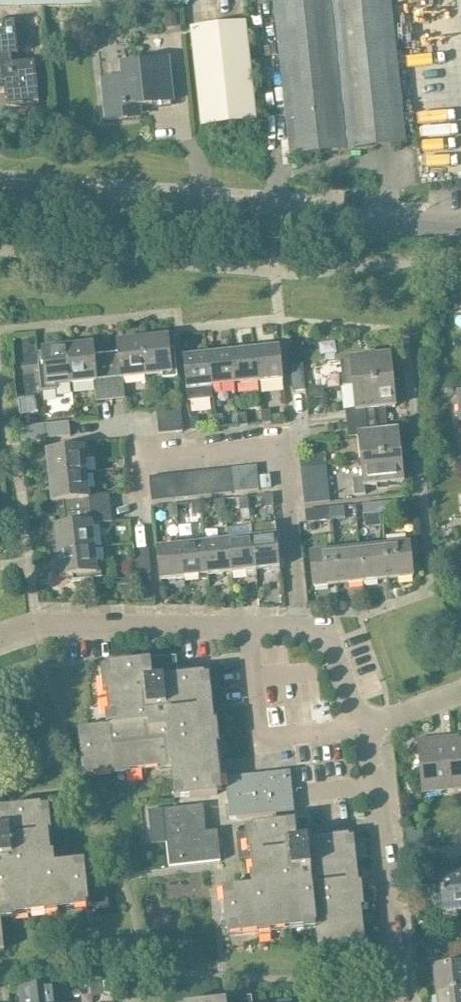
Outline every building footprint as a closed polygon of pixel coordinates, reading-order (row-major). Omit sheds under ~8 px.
[(187,6),(187,0),(0,0),(0,9),(187,6)] [(388,0),(272,0),(290,158),(404,146),(388,0)] [(175,12),(163,13),(164,28),(176,27),(175,12)] [(33,66),(18,67),(14,23),(0,25),(0,85),(4,85),(7,108),(37,105),(33,66)] [(245,26),(189,32),(200,131),(256,125),(248,53),(245,26)] [(172,103),(168,62),(121,67),(122,80),(101,82),(105,121),(127,119),(126,108),(172,103)] [(146,378),(161,376),(161,379),(177,377),(174,349),(170,349),(168,335),(142,338),(146,378)] [(146,378),(142,338),(116,341),(117,353),(106,355),(110,400),(124,399),(122,380),(146,378)] [(106,355),(94,356),(93,343),(67,346),(71,385),(94,383),(96,402),(110,400),(106,355)] [(42,364),(38,364),(41,393),(56,391),(55,387),(71,385),(67,346),(41,349),(42,364)] [(283,380),(279,348),(254,350),(257,383),(283,380)] [(257,383),(254,350),(231,353),(234,386),(257,383)] [(234,386),(231,353),(207,355),(211,400),(210,388),(234,386)] [(211,400),(207,355),(183,358),(187,402),(211,400)] [(392,383),(389,356),(349,361),(352,387),(392,383)] [(304,392),(302,365),(290,366),(292,393),(304,392)] [(384,421),(383,410),(395,408),(392,383),(352,387),(355,410),(345,411),(346,425),(384,421)] [(181,420),(180,409),(155,411),(156,423),(181,420)] [(261,411),(262,423),(271,422),(269,410),(261,411)] [(237,413),(238,426),(247,425),(245,412),(237,413)] [(213,416),(214,428),(222,427),(221,415),(213,416)] [(189,418),(190,431),(199,430),(197,417),(189,418)] [(183,433),(181,420),(156,423),(158,435),(183,433)] [(400,457),(397,432),(385,433),(384,421),(346,425),(348,439),(357,437),(360,461),(400,457)] [(70,437),(69,423),(44,425),(45,440),(70,437)] [(87,474),(86,457),(88,457),(87,443),(64,445),(65,449),(45,451),(47,478),(87,474)] [(326,468),(325,455),(299,458),(301,470),(326,468)] [(403,483),(400,457),(360,461),(362,479),(352,480),(354,497),(365,496),(364,488),(403,483)] [(257,492),(255,467),(244,468),(246,493),(257,492)] [(246,493),(244,468),(232,470),(234,494),(246,493)] [(327,479),(326,468),(301,470),(302,482),(327,479)] [(234,494),(232,470),(220,471),(223,495),(234,494)] [(223,495),(220,471),(208,472),(210,496),(223,495)] [(210,496),(208,472),(196,473),(198,498),(210,496)] [(198,498),(196,473),(184,475),(186,499),(198,498)] [(110,510),(109,494),(90,496),(87,474),(47,478),(50,503),(63,502),(64,514),(110,510)] [(186,499),(184,475),(171,476),(174,500),(186,499)] [(174,500),(171,476),(159,477),(162,501),(174,500)] [(162,501),(159,477),(148,479),(150,502),(162,501)] [(259,479),(260,490),(269,490),(268,478),(259,479)] [(328,492),(327,479),(302,482),(303,494),(328,492)] [(330,504),(328,492),(303,494),(304,506),(330,504)] [(263,495),(264,508),(272,507),(271,495),(263,495)] [(238,498),(240,510),(248,510),(247,497),(238,498)] [(214,500),(215,513),(224,512),(222,500),(214,500)] [(190,503),(191,515),(200,514),(198,502),(190,503)] [(398,511),(397,503),(379,505),(380,513),(398,511)] [(166,505),(168,518),(176,517),(175,504),(166,505)] [(380,513),(379,505),(362,506),(362,515),(380,513)] [(344,520),(343,508),(330,510),(331,521),(344,520)] [(95,550),(93,524),(112,522),(110,510),(64,514),(65,525),(53,526),(55,553),(95,550)] [(305,512),(306,524),(331,521),(330,510),(305,512)] [(279,569),(274,525),(250,528),(251,540),(254,572),(279,569)] [(206,577),(202,537),(179,539),(180,547),(179,547),(183,579),(206,577)] [(204,544),(203,537),(202,537),(206,577),(231,574),(227,542),(204,544)] [(251,540),(227,542),(231,574),(246,573),(246,576),(254,576),(254,572),(251,540)] [(412,578),(408,544),(384,547),(387,581),(412,578)] [(183,579),(179,547),(155,549),(158,581),(183,579)] [(387,581),(384,547),(359,550),(362,583),(387,581)] [(55,553),(58,579),(72,577),(73,581),(102,578),(100,563),(97,563),(95,550),(55,553)] [(135,575),(149,574),(147,550),(133,551),(135,575)] [(362,583),(359,550),(334,552),(338,586),(362,583)] [(338,586),(334,552),(309,555),(312,588),(338,586)] [(107,681),(112,727),(77,730),(81,772),(96,771),(96,773),(171,766),(174,800),(216,795),(215,781),(216,781),(207,689),(205,689),(204,675),(171,679),(170,660),(107,667),(109,681),(107,681)] [(460,790),(460,741),(456,742),(456,738),(417,742),(423,795),(460,790)] [(293,813),(289,773),(224,780),(228,819),(293,813)] [(84,862),(49,866),(44,820),(42,820),(40,807),(0,811),(0,917),(74,909),(75,907),(88,905),(84,862)] [(220,863),(217,833),(205,834),(203,807),(163,811),(168,868),(220,863)] [(151,812),(154,844),(163,843),(160,811),(151,812)] [(362,941),(352,848),(350,848),(348,835),(309,839),(307,821),(252,827),(254,842),(252,842),(256,887),(221,891),(226,934),(240,932),(241,935),(315,926),(319,961),(361,957),(360,941),(362,941)] [(242,859),(251,858),(249,834),(239,835),(242,859)] [(443,919),(457,918),(456,912),(460,912),(460,873),(444,874),(445,877),(439,877),(440,887),(434,887),(431,890),(430,893),(431,900),(433,904),(435,905),(442,904),(443,919)] [(93,886),(94,892),(95,910),(105,909),(102,885),(93,886)] [(426,947),(427,961),(448,959),(460,958),(460,944),(447,945),(426,947)] [(432,969),(435,995),(460,993),(460,965),(432,969)] [(112,994),(110,982),(102,983),(104,995),(112,994)] [(19,992),(20,996),(20,1001),(66,1001),(64,988),(63,988),(19,992)] [(435,995),(436,1001),(460,1001),(460,993),(435,995)]
